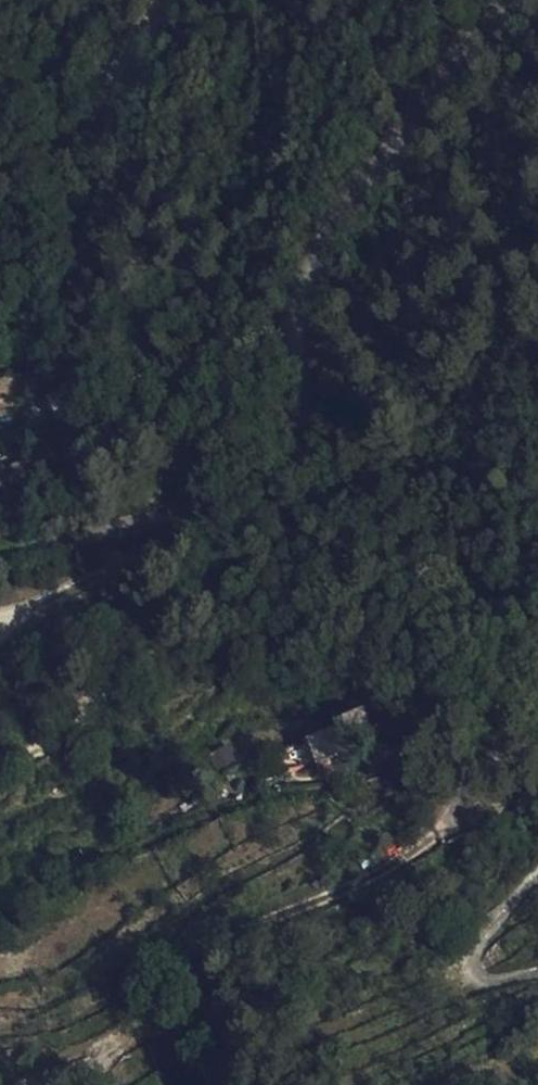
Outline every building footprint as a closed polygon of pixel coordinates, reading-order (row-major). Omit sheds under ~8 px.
[(379,707),(376,700),(347,709),(349,716),(379,707)] [(345,702),(315,711),(320,725),(349,716),(347,709),(345,702)] [(349,716),(320,725),(328,749),(386,731),(379,707),(349,716)] [(249,751),(239,739),(219,754),(228,767),(249,751)]
